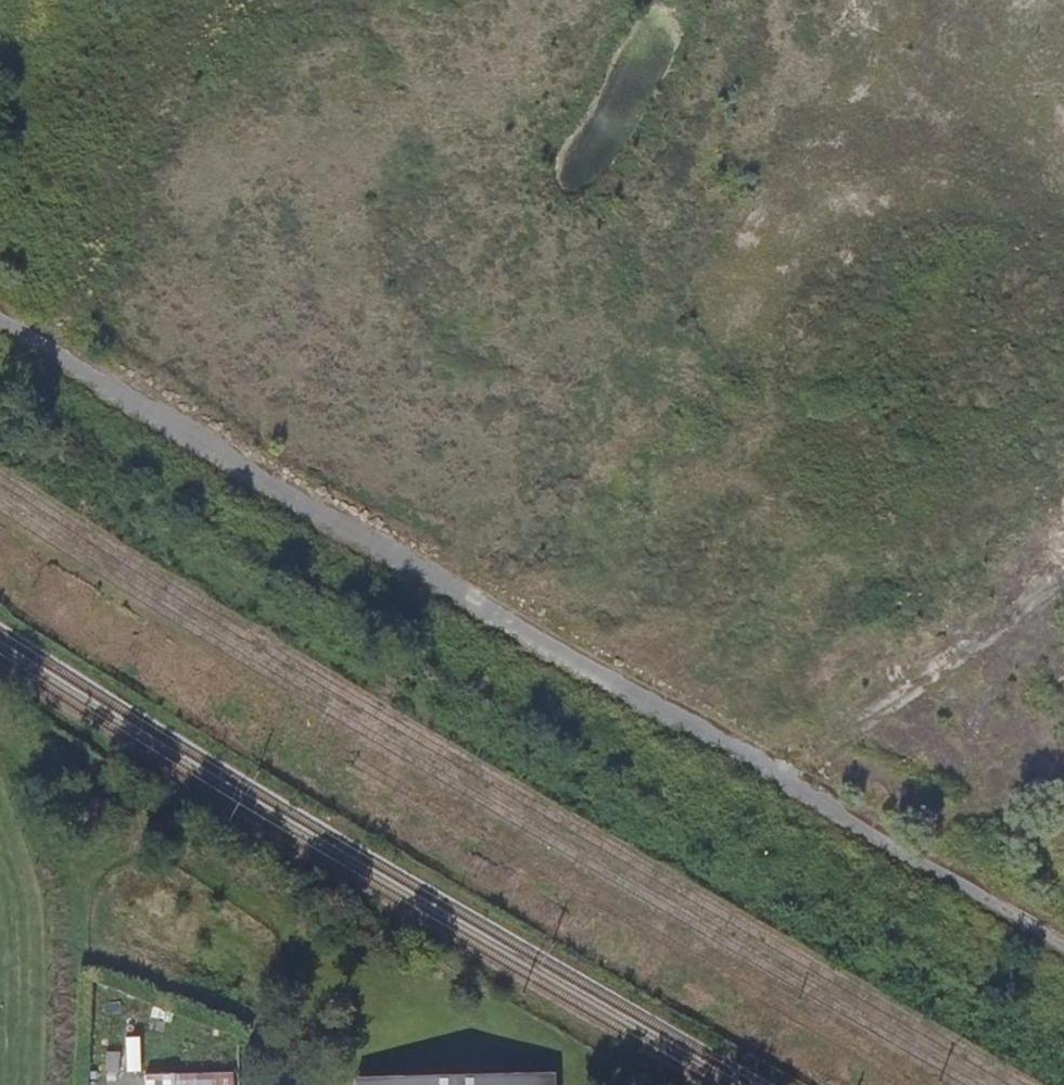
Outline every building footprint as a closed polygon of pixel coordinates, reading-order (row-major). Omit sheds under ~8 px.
[(169,1068),(170,1084),(232,1084),(232,1065),(169,1068)] [(169,1068),(140,1069),(141,1084),(170,1084),(169,1068)] [(548,1068),(352,1075),(352,1084),(549,1084),(548,1068)]
